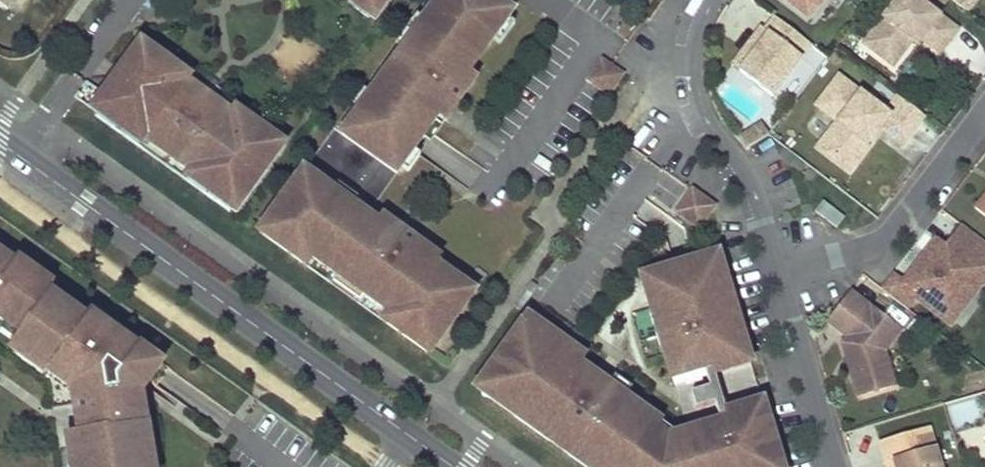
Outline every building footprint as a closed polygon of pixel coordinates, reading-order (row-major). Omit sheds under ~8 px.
[(343,130),(398,170),(451,97),(453,99),(456,99),(458,98),(459,98),(460,97),(462,96),(463,93),(463,91),(462,89),(462,88),(461,87),(460,85),(515,9),(503,0),(438,0),(343,130)] [(370,15),(371,13),(376,17),(388,0),(349,0),(370,15)] [(805,13),(815,0),(789,0),(805,13)] [(884,62),(910,29),(913,31),(917,27),(945,49),(958,32),(916,0),(898,0),(863,45),(884,62)] [(966,13),(975,0),(949,0),(966,13)] [(766,28),(770,31),(740,69),(772,94),(812,43),(776,15),(766,28)] [(766,28),(762,25),(732,63),(740,69),(770,31),(766,28)] [(939,56),(945,49),(917,27),(913,31),(910,29),(884,62),(892,68),(912,42),(917,46),(921,42),(939,56)] [(235,111),(188,76),(165,60),(169,55),(144,36),(94,104),(100,108),(98,110),(231,206),(232,204),(237,208),(286,140),(262,123),(258,128),(235,111)] [(169,55),(165,60),(188,76),(193,70),(175,57),(174,58),(169,55)] [(626,70),(607,57),(593,77),(612,91),(626,70)] [(901,146),(923,118),(896,98),(884,113),(878,109),(875,113),(862,102),(865,98),(837,77),(816,104),(838,121),(818,147),(847,170),(866,146),(862,143),(875,126),(879,129),(901,146)] [(875,113),(878,109),(865,98),(862,102),(875,113)] [(258,117),(240,104),(235,111),(258,128),(262,123),(257,119),(258,117)] [(759,142),(767,135),(760,126),(752,133),(759,142)] [(862,143),(866,146),(879,129),(875,126),(862,143)] [(759,142),(752,133),(740,142),(748,151),(759,142)] [(306,165),(266,219),(312,253),(389,309),(435,343),(475,288),(414,244),(415,242),(416,241),(416,238),(415,237),(415,235),(414,234),(412,233),(410,232),(409,232),(406,232),(404,233),(402,235),(306,165)] [(690,188),(683,197),(704,212),(710,204),(690,188)] [(704,212),(683,197),(672,211),(693,227),(704,212)] [(974,212),(984,220),(984,197),(974,212)] [(843,219),(822,203),(815,212),(836,228),(843,219)] [(266,219),(260,227),(306,261),(312,253),(266,219)] [(961,229),(944,252),(940,248),(932,259),(927,255),(904,285),(894,277),(883,291),(909,312),(920,298),(949,320),(973,289),(970,271),(984,270),(984,247),(961,229)] [(932,259),(940,248),(935,244),(927,255),(932,259)] [(140,420),(146,419),(143,390),(164,360),(141,343),(137,348),(113,330),(111,332),(75,305),(73,308),(49,290),(55,281),(19,255),(15,260),(0,249),(0,314),(24,330),(17,340),(54,366),(51,370),(75,387),(81,386),(83,400),(77,401),(79,417),(85,416),(87,430),(70,432),(74,463),(79,462),(79,466),(146,466),(140,420)] [(715,252),(641,275),(650,305),(657,303),(671,348),(664,350),(671,376),(708,365),(711,372),(748,361),(739,330),(731,333),(717,285),(724,283),(715,252)] [(903,333),(852,294),(829,324),(849,340),(844,346),(862,401),(898,388),(887,354),(903,333)] [(657,303),(650,305),(664,350),(671,348),(657,303)] [(389,309),(383,317),(429,350),(435,343),(389,309)] [(549,341),(557,331),(529,311),(510,336),(513,338),(498,358),(496,356),(481,377),(494,386),(488,393),(517,414),(524,404),(551,425),(544,434),(563,448),(570,439),(603,464),(601,466),(782,466),(776,449),(771,450),(763,424),(768,423),(760,399),(722,411),(725,418),(687,429),(690,439),(678,442),(656,426),(660,421),(604,380),(600,385),(587,377),(591,371),(549,341)] [(591,371),(587,377),(600,385),(604,380),(591,371)] [(481,377),(476,384),(488,393),(494,386),(481,377)] [(707,386),(688,392),(693,408),(712,402),(707,386)] [(551,425),(524,404),(517,414),(544,434),(551,425)] [(771,434),(768,423),(763,424),(771,450),(776,449),(771,434)] [(876,443),(882,464),(890,461),(892,466),(936,466),(925,428),(876,443)] [(563,448),(590,466),(601,466),(603,464),(570,439),(563,448)]
